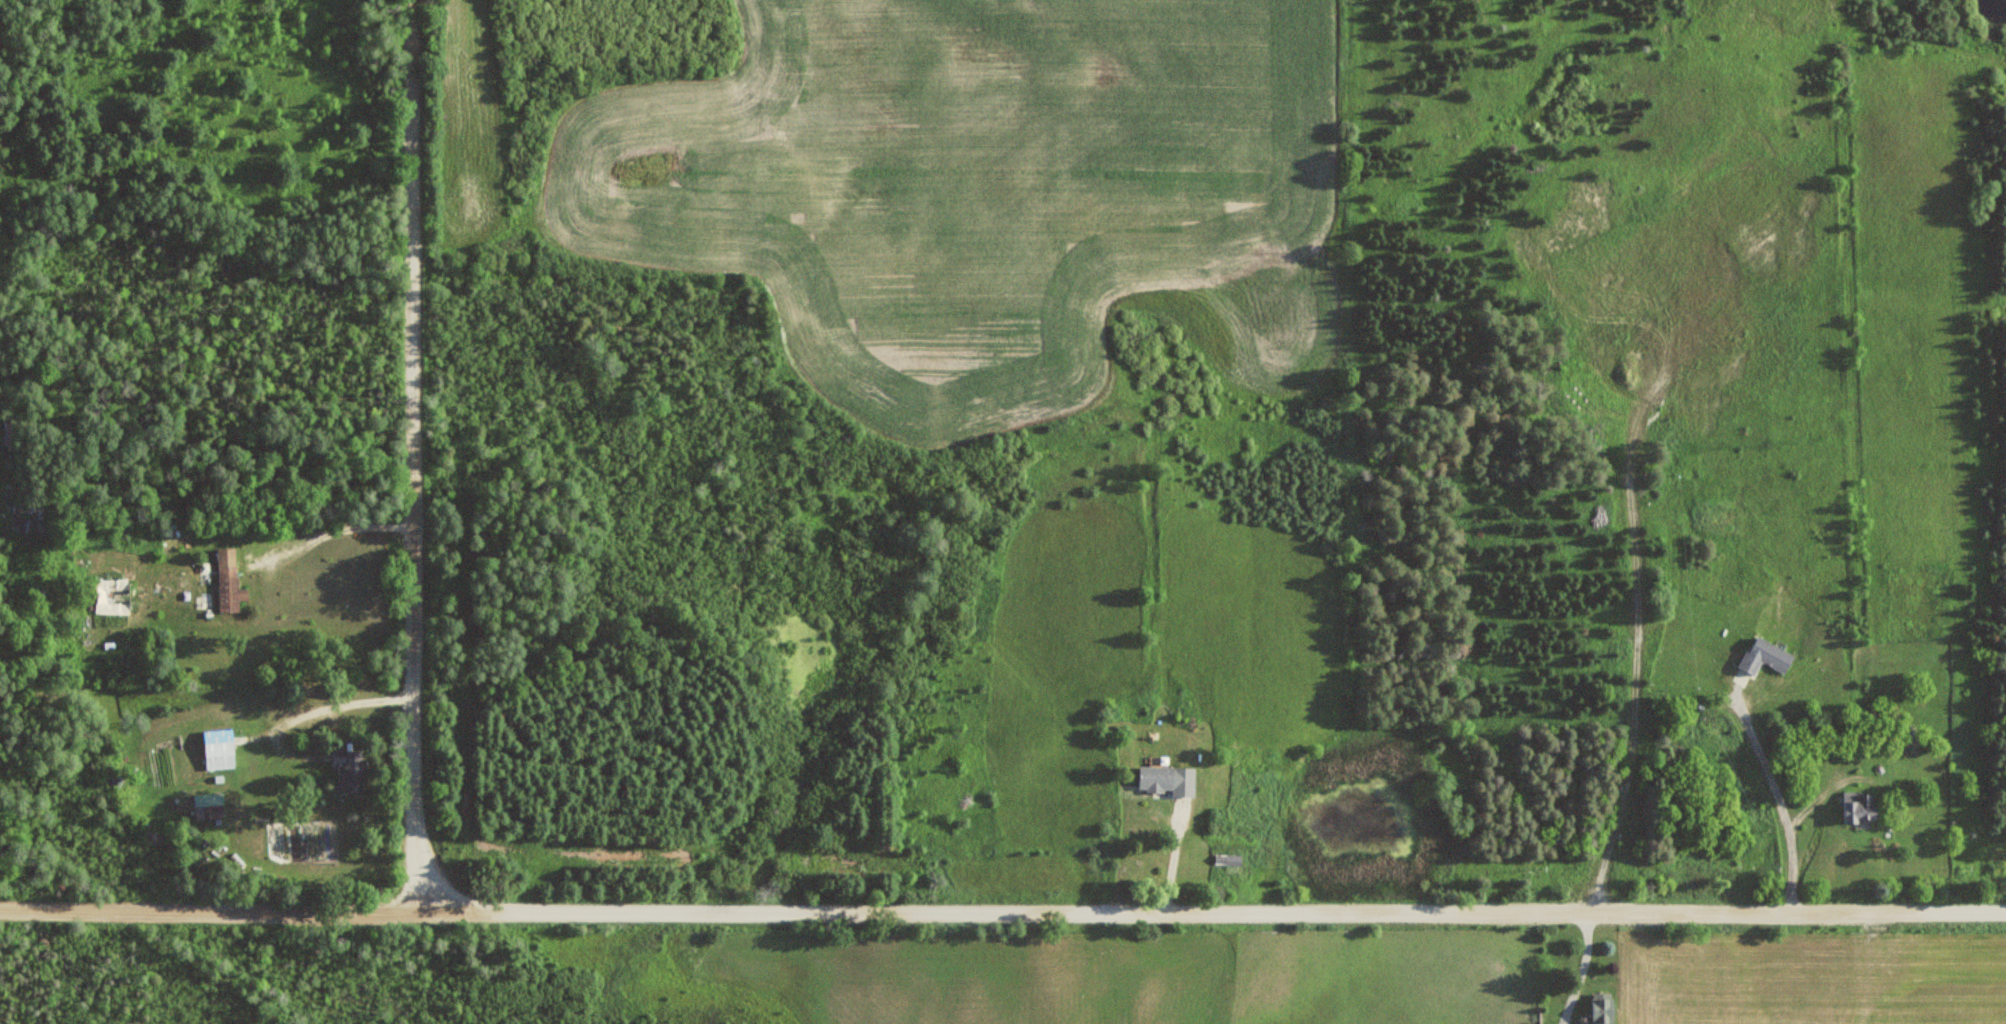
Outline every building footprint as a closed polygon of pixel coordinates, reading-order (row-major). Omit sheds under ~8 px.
[(13,526),(42,526),(42,505),(13,505),(13,526)] [(237,548),(218,549),(220,613),(240,612),(240,601),(248,600),(248,589),(238,589),(237,548)] [(96,613),(130,613),(130,580),(96,580),(96,613)] [(1787,674),(1796,657),(1757,635),(1740,667),(1756,676),(1764,661),(1787,674)] [(235,769),(234,730),(205,730),(206,770),(235,769)] [(1907,741),(1919,741),(1919,732),(1907,732),(1907,741)] [(364,751),(336,751),(336,793),(364,793),(364,751)] [(1177,767),(1141,767),(1141,792),(1177,792),(1177,767)] [(1879,791),(1844,792),(1845,823),(1880,822),(1879,791)] [(196,794),(196,818),(225,818),(225,794),(196,794)] [(1217,865),(1243,865),(1243,854),(1217,854),(1217,865)] [(1593,1023),(1617,1023),(1617,993),(1593,993),(1593,1023)]
